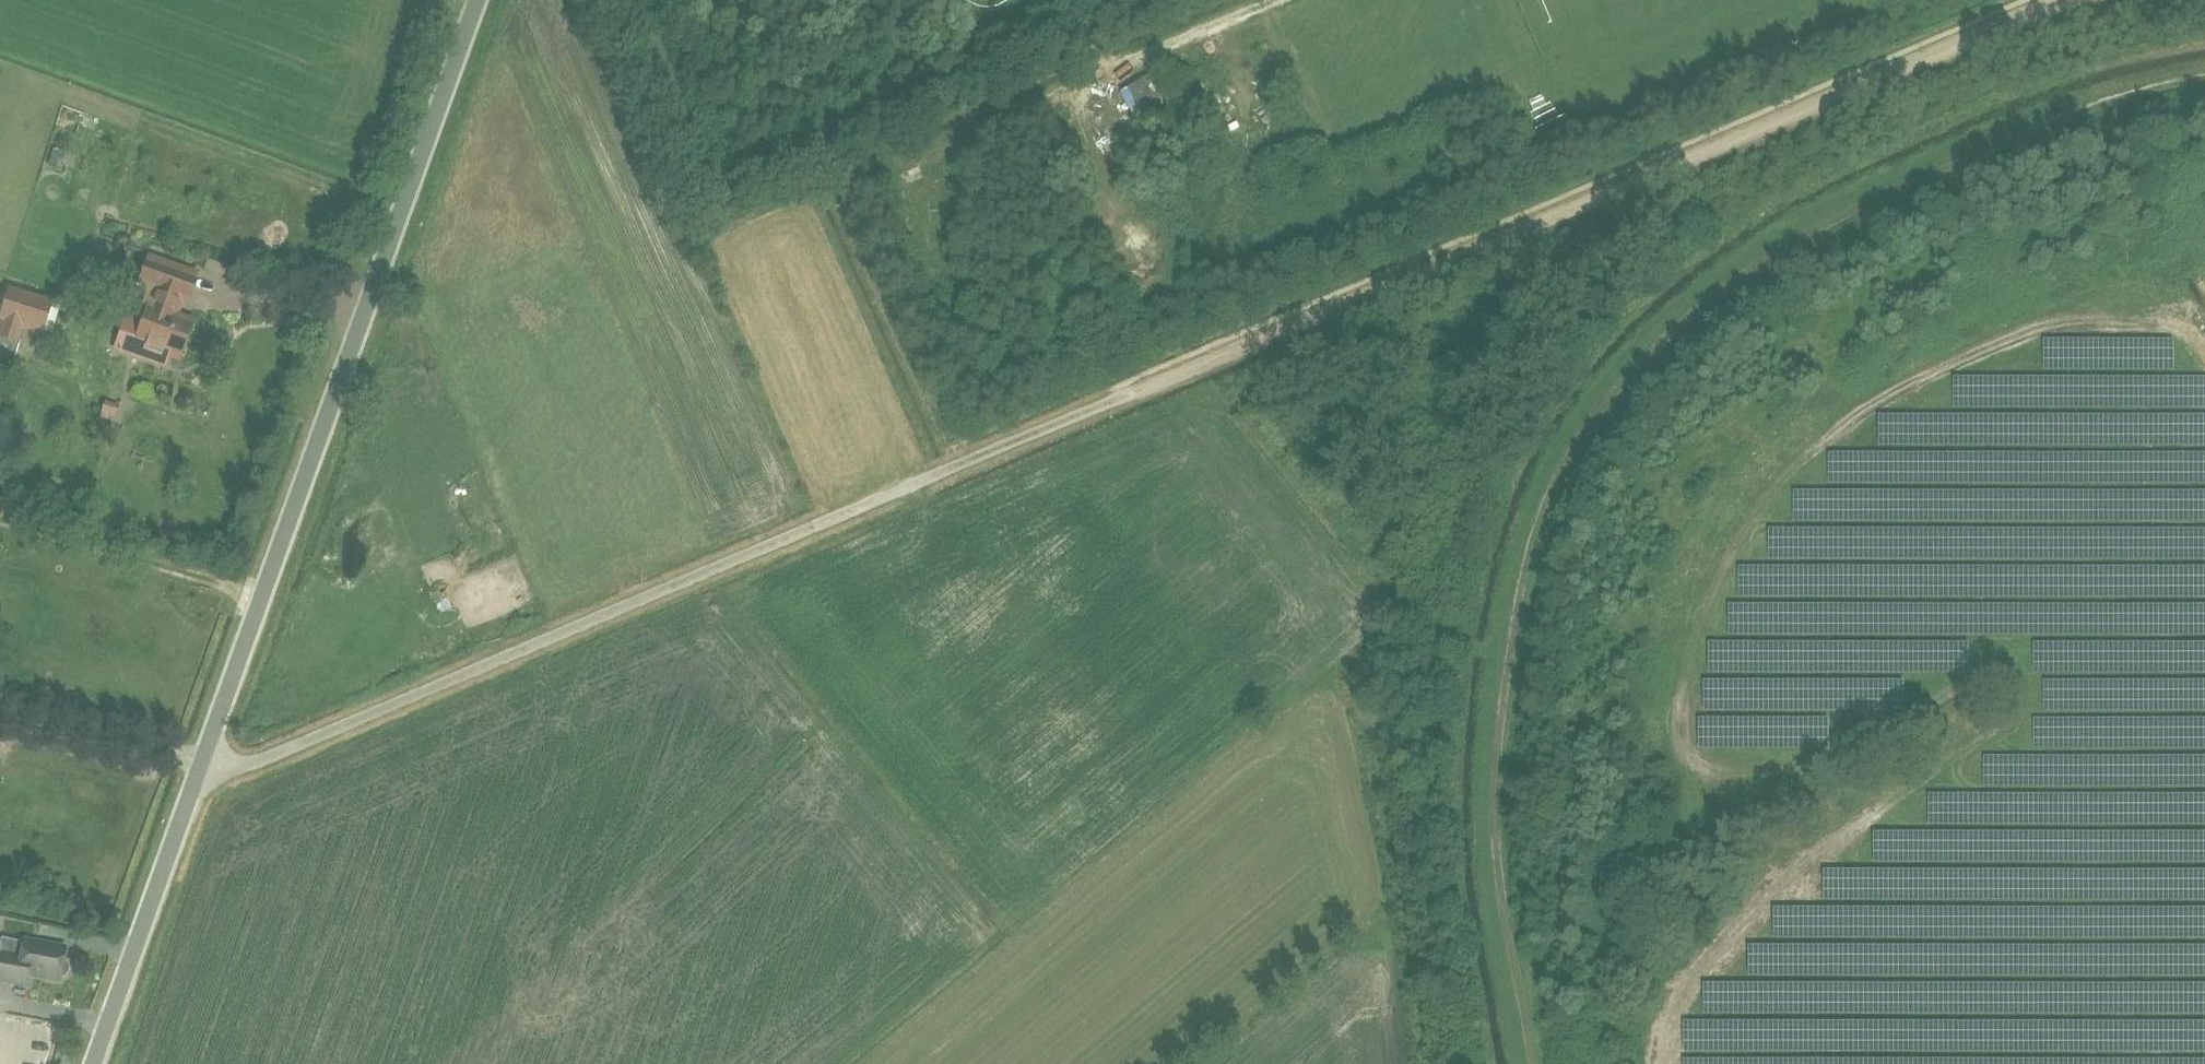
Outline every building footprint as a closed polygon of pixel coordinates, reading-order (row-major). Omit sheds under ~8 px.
[(192,322),(176,316),(181,301),(185,302),(195,274),(149,257),(139,286),(149,289),(154,291),(149,306),(144,304),(138,321),(126,316),(114,347),(131,353),(135,342),(168,354),(178,358),(182,347),(188,345),(191,337),(188,333),(192,322)] [(37,304),(39,298),(5,287),(0,305),(0,335),(26,342),(28,334),(37,304)] [(28,985),(30,975),(59,980),(60,976),(62,976),(67,973),(68,965),(65,961),(63,960),(65,948),(23,940),(20,956),(0,952),(0,980),(28,985)]
